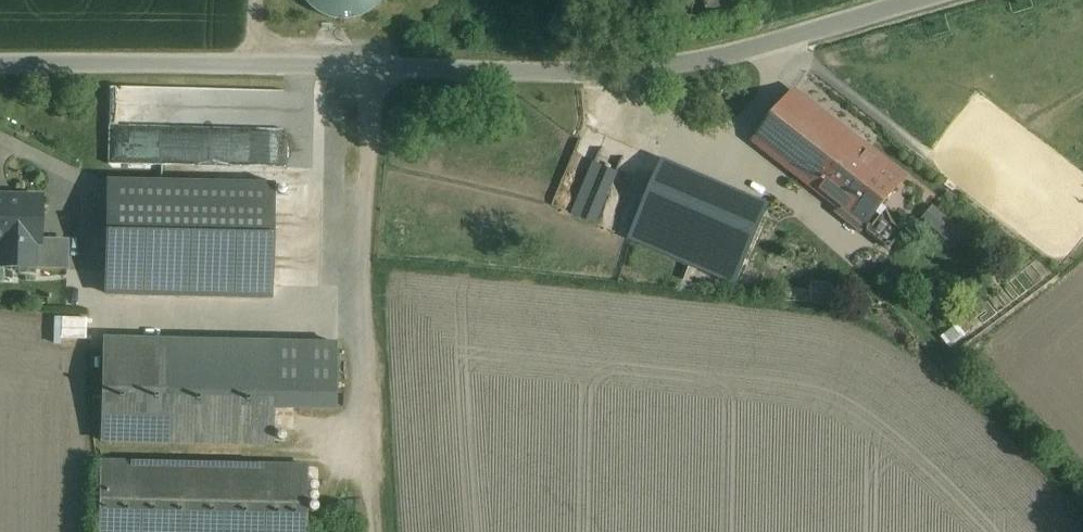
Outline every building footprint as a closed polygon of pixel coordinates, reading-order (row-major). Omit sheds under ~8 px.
[(343,14),(357,12),(370,6),(377,0),(310,0),(315,6),(328,12),(343,14)] [(680,15),(723,17),(724,0),(681,0),(680,15)] [(261,128),(261,89),(116,86),(113,87),(111,159),(143,160),(143,152),(137,151),(156,145),(157,148),(168,144),(168,128),(185,128),(186,133),(202,128),(206,142),(210,141),(210,134),(224,129),(256,130),(256,144),(265,141),(267,148),(278,148),(278,130),(287,157),(287,129),(261,128)] [(796,92),(756,141),(844,211),(842,215),(862,231),(904,178),(796,92)] [(666,159),(631,238),(735,283),(769,205),(666,159)] [(602,222),(618,168),(592,160),(575,214),(602,222)] [(271,185),(104,181),(101,292),(268,297),(271,185)] [(0,198),(0,242),(42,242),(43,199),(0,198)] [(943,211),(933,222),(959,245),(969,234),(943,211)] [(90,339),(89,315),(56,316),(56,340),(90,339)] [(99,342),(97,444),(269,447),(270,395),(167,393),(168,343),(99,342)] [(97,531),(304,531),(306,467),(99,462),(97,531)]
